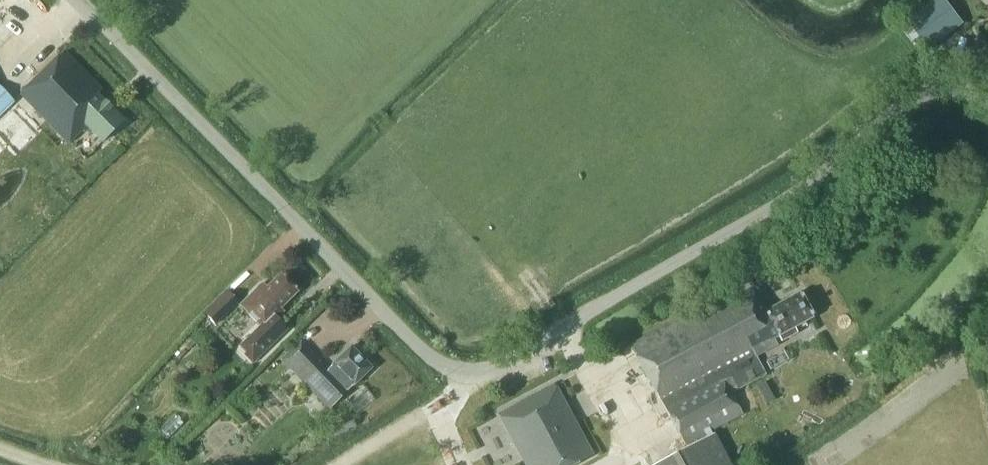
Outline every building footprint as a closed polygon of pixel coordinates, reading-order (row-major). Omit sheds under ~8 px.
[(944,0),(938,0),(910,21),(930,47),(962,23),(944,0)] [(101,91),(64,53),(21,94),(68,143),(86,126),(102,142),(123,122),(97,95),(101,91)] [(8,152),(14,159),(42,132),(35,125),(13,102),(0,89),(0,159),(8,152)] [(240,305),(260,325),(239,347),(245,353),(243,355),(253,365),(288,329),(277,318),(284,311),(280,308),(297,292),(281,274),(267,288),(263,283),(240,305)] [(766,312),(749,282),(628,346),(684,445),(742,414),(731,394),(765,375),(753,353),(773,342),(772,340),(777,336),(780,342),(796,334),(793,328),(812,318),(799,294),(766,312)] [(239,303),(227,290),(203,313),(215,326),(239,303)] [(327,370),(299,341),(280,360),(304,385),(309,380),(314,385),(309,390),(328,409),(347,391),(354,385),(371,368),(351,347),(334,363),(334,364),(327,370)] [(524,464),(576,464),(593,456),(554,383),(496,414),(524,464)] [(713,434),(656,464),(730,464),(713,434)]
